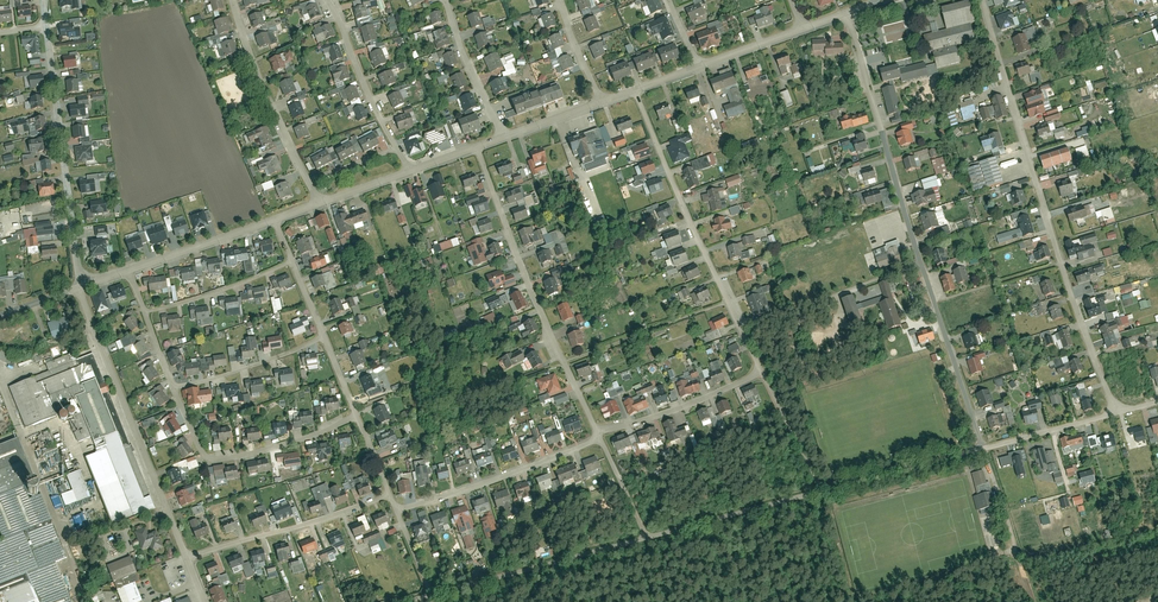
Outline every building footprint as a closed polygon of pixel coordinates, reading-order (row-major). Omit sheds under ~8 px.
[(61,9),(72,7),(73,10),(83,9),(82,0),(60,0),(61,9)] [(214,11),(225,9),(223,0),(211,0),(214,11)] [(246,8),(259,4),(258,0),(244,0),(246,8)] [(355,8),(358,18),(369,15),(367,9),(379,6),(377,0),(362,0),(364,5),(355,8)] [(581,10),(593,7),(590,0),(577,0),(581,10)] [(658,0),(653,0),(646,3),(651,15),(663,10),(658,0)] [(972,0),(940,8),(946,29),(973,23),(977,21),(972,0)] [(311,19),(322,15),(317,3),(307,7),(311,19)] [(701,4),(686,10),(691,22),(706,16),(701,4)] [(1025,4),(1018,6),(1020,13),(1027,10),(1025,4)] [(32,17),(31,6),(18,8),(20,19),(32,17)] [(776,22),(770,6),(761,9),(762,12),(749,17),(752,24),(758,22),(760,28),(776,22)] [(434,24),(444,21),(440,10),(430,13),(434,24)] [(12,11),(0,12),(0,24),(13,22),(12,11)] [(481,11),(467,15),(472,27),(485,25),(481,11)] [(262,12),(250,15),(254,28),(266,24),(262,12)] [(1013,12),(998,17),(1004,32),(1017,26),(1013,12)] [(553,13),(542,16),(546,29),(558,26),(553,13)] [(190,18),(192,23),(202,19),(200,14),(190,18)] [(596,15),(585,20),(590,34),(601,29),(596,15)] [(228,17),(215,21),(220,34),(232,31),(228,17)] [(674,36),(666,17),(649,25),(653,36),(659,33),(663,41),(674,36)] [(395,22),(388,24),(390,31),(397,29),(395,22)] [(75,23),(60,25),(62,37),(76,35),(75,23)] [(331,23),(313,30),(318,43),(336,35),(331,23)] [(374,23),(361,27),(366,43),(378,39),(374,23)] [(977,40),(973,23),(946,29),(924,35),(927,46),(928,53),(933,52),(935,64),(937,69),(963,62),(959,44),(977,40)] [(716,28),(697,35),(702,50),(707,48),(708,51),(719,47),(718,44),(721,43),(716,28)] [(450,44),(445,29),(434,33),(439,48),(450,44)] [(492,46),(487,31),(474,36),(481,50),(492,46)] [(268,32),(257,36),(260,47),(272,43),(268,32)] [(560,33),(550,37),(554,49),(566,46),(560,33)] [(1026,33),(1014,38),(1020,54),(1033,49),(1026,33)] [(34,36),(22,37),(23,47),(28,46),(32,49),(32,55),(42,54),(40,40),(34,36)] [(235,39),(221,43),(225,56),(238,52),(235,39)] [(826,40),(813,40),(813,52),(826,51),(827,56),(843,55),(843,42),(826,42),(826,40)] [(331,43),(322,47),(325,53),(329,52),(333,62),(345,58),(339,44),(332,47),(331,43)] [(607,55),(601,43),(590,48),(595,60),(607,55)] [(681,57),(676,43),(668,47),(673,60),(681,57)] [(673,60),(668,47),(659,50),(664,63),(673,60)] [(382,48),(370,53),(376,68),(389,63),(382,48)] [(458,62),(454,50),(443,55),(447,68),(458,62)] [(499,52),(485,58),(492,73),(505,68),(499,52)] [(652,52),(643,56),(648,69),(656,66),(652,52)] [(570,54),(558,59),(564,71),(575,66),(570,54)] [(787,54),(775,58),(782,76),(788,73),(785,66),(791,64),(787,54)] [(281,55),(270,59),(275,71),(286,67),(281,55)] [(76,56),(64,57),(66,68),(78,67),(76,56)] [(648,69),(643,56),(634,59),(639,73),(648,69)] [(1029,61),(1017,64),(1020,76),(1033,73),(1029,61)] [(633,74),(629,62),(620,65),(624,78),(633,74)] [(927,62),(898,69),(900,79),(902,83),(931,77),(928,65),(927,62)] [(800,63),(791,66),(794,78),(801,76),(800,71),(802,70),(800,63)] [(935,64),(928,65),(931,77),(938,75),(937,69),(935,64)] [(347,65),(332,71),(335,80),(340,78),(341,82),(352,78),(347,65)] [(624,78),(620,65),(611,68),(617,81),(624,78)] [(761,75),(757,65),(744,70),(748,80),(761,75)] [(898,69),(897,65),(878,69),(882,83),(889,82),(890,87),(894,86),(893,81),(900,79),(898,69)] [(392,69),(378,75),(384,88),(398,82),(392,69)] [(471,83),(466,72),(454,76),(458,88),(471,83)] [(1032,83),(1042,81),(1040,72),(1030,74),(1032,83)] [(444,79),(449,78),(448,74),(437,77),(439,85),(445,83),(444,79)] [(538,79),(544,82),(547,77),(541,74),(538,79)] [(734,74),(711,83),(716,96),(729,91),(734,104),(724,108),(729,119),(749,112),(734,74)] [(45,88),(44,76),(29,77),(30,89),(45,88)] [(292,78),(280,83),(286,98),(298,92),(292,78)] [(502,78),(491,83),(497,95),(508,91),(502,78)] [(78,80),(66,81),(68,94),(80,93),(78,80)] [(564,100),(559,88),(557,83),(550,86),(551,88),(539,93),(544,106),(564,100)] [(355,85),(346,90),(351,101),(361,97),(355,85)] [(890,87),(882,88),(889,115),(894,114),(895,118),(890,120),(891,124),(903,121),(894,86),(890,87)] [(697,87),(686,91),(689,101),(701,97),(697,87)] [(1042,88),(1026,94),(1029,106),(1046,100),(1042,88)] [(400,90),(388,96),(395,108),(406,102),(400,90)] [(789,90),(781,92),(785,107),(793,105),(789,90)] [(518,115),(544,106),(538,91),(513,100),(518,115)] [(472,92),(460,98),(466,111),(480,106),(472,92)] [(1011,116),(1004,95),(992,98),(994,106),(989,107),(989,106),(981,109),(985,120),(993,118),(992,116),(996,115),(998,120),(1011,116)] [(43,109),(42,97),(31,98),(32,110),(43,109)] [(79,105),(70,106),(72,119),(88,117),(86,106),(90,105),(89,97),(78,98),(79,105)] [(301,100),(290,105),(294,118),(306,114),(301,100)] [(975,113),(971,101),(958,105),(963,121),(973,118),(972,114),(975,113)] [(1045,102),(1028,107),(1031,118),(1048,112),(1045,102)] [(364,104),(353,109),(359,121),(369,116),(364,104)] [(668,104),(656,109),(660,119),(672,115),(668,104)] [(829,112),(830,118),(840,115),(838,109),(829,112)] [(709,121),(712,129),(719,127),(714,110),(710,111),(713,120),(709,121)] [(400,131),(415,125),(411,112),(396,117),(400,131)] [(869,124),(866,114),(853,118),(852,116),(840,120),(844,130),(854,127),(855,129),(869,124)] [(47,116),(35,117),(37,132),(48,130),(47,116)] [(482,130),(477,116),(459,122),(452,125),(455,136),(463,133),(464,136),(482,130)] [(27,119),(12,123),(15,136),(30,132),(27,119)] [(630,119),(616,124),(619,133),(633,128),(630,119)] [(903,132),(896,134),(900,148),(913,144),(909,131),(913,130),(910,122),(901,125),(903,132)] [(1049,123),(1038,127),(1041,136),(1053,132),(1049,123)] [(85,124),(73,126),(74,139),(87,137),(85,124)] [(306,124),(294,128),(299,140),(310,135),(306,124)] [(263,147),(274,142),(267,126),(247,134),(251,143),(260,139),(263,147)] [(1076,133),(1077,137),(1090,134),(1088,126),(1081,128),(1082,131),(1076,133)] [(589,132),(568,140),(572,153),(578,151),(581,161),(583,167),(605,159),(611,157),(608,151),(607,147),(600,128),(589,132)] [(957,128),(953,131),(958,137),(962,134),(957,128)] [(437,129),(426,133),(425,138),(433,145),(438,143),(439,145),(445,142),(445,140),(447,140),(447,134),(445,132),(442,133),(437,129)] [(941,129),(938,134),(946,139),(948,136),(946,135),(947,133),(941,129)] [(375,133),(367,138),(373,148),(380,144),(375,133)] [(673,147),(668,148),(675,164),(691,158),(686,145),(694,142),(690,133),(670,141),(673,147)] [(1003,147),(999,133),(979,139),(982,149),(991,146),(992,151),(1003,147)] [(869,150),(865,135),(859,136),(860,142),(855,143),(857,153),(869,150)] [(627,144),(625,136),(613,140),(616,147),(627,144)] [(418,137),(405,141),(410,155),(423,151),(418,137)] [(47,138),(38,139),(39,152),(49,152),(47,138)] [(367,138),(360,142),(365,152),(373,148),(367,138)] [(3,144),(5,151),(14,150),(12,142),(3,144)] [(351,142),(343,146),(349,157),(357,153),(351,142)] [(647,142),(633,148),(638,160),(652,155),(647,142)] [(93,143),(75,145),(78,162),(95,160),(93,143)] [(343,146),(336,150),(341,161),(349,157),(343,146)] [(1087,146),(1076,148),(1078,157),(1089,155),(1087,146)] [(549,164),(543,148),(531,153),(534,160),(528,162),(534,177),(539,175),(538,172),(546,170),(545,165),(549,164)] [(1070,148),(1061,151),(1065,163),(1074,160),(1070,148)] [(327,151),(319,155),(325,166),(333,161),(327,151)] [(1061,151),(1051,154),(1055,166),(1065,163),(1061,151)] [(1051,154),(1042,157),(1046,170),(1055,166),(1051,154)] [(284,171),(277,155),(258,162),(261,171),(268,169),(271,176),(284,171)] [(319,155),(312,159),(317,169),(325,166),(319,155)] [(693,168),(684,172),(690,191),(701,187),(697,173),(711,168),(707,157),(691,162),(693,168)] [(812,175),(827,171),(825,164),(814,167),(812,157),(808,158),(812,175)] [(913,157),(903,160),(906,171),(916,168),(913,157)] [(944,157),(932,160),(936,175),(948,172),(944,157)] [(1002,184),(995,158),(965,167),(973,192),(1002,184)] [(51,159),(41,160),(42,171),(52,170),(51,159)] [(511,160),(498,164),(501,174),(514,169),(511,160)] [(653,160),(640,164),(644,175),(657,170),(653,160)] [(1003,168),(1018,165),(1017,160),(1001,163),(1003,168)] [(515,185),(523,182),(522,178),(529,176),(526,167),(519,170),(520,173),(512,176),(515,185)] [(571,167),(567,169),(570,176),(565,178),(566,182),(575,179),(571,167)] [(876,178),(874,168),(863,171),(865,181),(876,178)] [(842,170),(839,174),(844,178),(848,174),(842,170)] [(1008,176),(1009,181),(1023,177),(1021,171),(1008,176)] [(445,186),(441,174),(433,177),(436,184),(429,187),(434,201),(445,197),(442,187),(445,186)] [(478,183),(475,174),(462,179),(466,188),(478,183)] [(740,176),(726,181),(729,189),(743,184),(740,176)] [(924,191),(913,195),(917,208),(936,202),(941,200),(937,187),(938,187),(935,177),(920,181),(924,191)] [(665,189),(661,178),(657,179),(657,178),(647,181),(652,194),(665,189)] [(1072,178),(1058,182),(1063,197),(1076,193),(1072,178)] [(94,179),(80,181),(82,194),(97,192),(94,179)] [(54,181),(39,183),(40,196),(55,194),(54,181)] [(255,186),(256,190),(263,188),(264,191),(274,187),(272,181),(255,186)] [(287,181),(275,186),(281,200),(294,196),(287,181)] [(477,190),(479,194),(486,192),(482,182),(477,184),(479,190),(477,190)] [(428,202),(422,189),(414,192),(412,184),(404,187),(409,198),(411,197),(415,207),(428,202)] [(1011,192),(1009,185),(999,187),(1002,195),(1011,192)] [(521,188),(506,193),(510,204),(525,199),(521,188)] [(708,194),(702,196),(704,204),(710,202),(713,213),(723,211),(718,189),(707,192),(708,194)] [(880,191),(865,196),(867,206),(883,201),(880,191)] [(1026,203),(1022,191),(1009,195),(1012,207),(1026,203)] [(477,215),(491,209),(487,196),(481,197),(479,195),(465,200),(468,206),(473,205),(477,215)] [(106,197),(91,198),(93,215),(109,212),(106,197)] [(398,210),(394,199),(381,204),(385,214),(398,210)] [(662,220),(675,214),(671,204),(657,209),(662,220)] [(731,215),(744,211),(742,204),(729,208),(731,215)] [(526,205),(512,209),(516,221),(529,216),(526,205)] [(1084,205),(1068,211),(1071,221),(1089,216),(1084,205)] [(1111,207),(1095,212),(1097,218),(1104,216),(1106,224),(1116,221),(1111,207)] [(369,220),(365,209),(351,214),(353,221),(355,225),(369,220)] [(1034,234),(1028,216),(1027,216),(1025,210),(1009,215),(1011,221),(1016,220),(1018,230),(995,237),(997,245),(1034,234)] [(205,212),(191,216),(195,230),(210,225),(205,212)] [(353,221),(351,214),(349,215),(348,213),(335,217),(338,226),(353,221)] [(934,213),(919,218),(924,232),(939,227),(934,213)] [(407,222),(404,214),(397,216),(399,224),(407,222)] [(330,226),(326,215),(316,219),(320,230),(330,226)] [(481,234),(494,230),(491,218),(477,222),(481,234)] [(716,224),(713,225),(714,231),(717,230),(718,233),(733,230),(731,220),(726,221),(725,218),(715,220),(716,224)] [(316,230),(317,229),(315,219),(309,220),(310,226),(315,225),(316,230)] [(186,220),(172,224),(177,237),(190,232),(186,220)] [(355,225),(353,221),(338,226),(342,235),(354,231),(352,226),(355,225)] [(36,237),(55,234),(53,223),(36,225),(36,237)] [(164,224),(157,227),(162,242),(169,240),(164,224)] [(107,225),(94,227),(95,236),(108,235),(107,225)] [(403,227),(406,235),(411,234),(408,225),(403,227)] [(949,226),(939,228),(940,236),(950,234),(949,226)] [(157,227),(148,230),(153,244),(162,242),(157,227)] [(325,230),(330,242),(337,240),(332,227),(325,230)] [(290,228),(286,233),(291,238),(295,234),(290,228)] [(529,228),(520,232),(526,247),(535,242),(529,228)] [(679,230),(665,235),(670,248),(684,243),(679,230)] [(1106,233),(1108,240),(1117,238),(1115,231),(1106,233)] [(1081,262),(1096,256),(1093,244),(1099,241),(1096,232),(1066,241),(1072,258),(1080,255),(1081,262)] [(141,235),(126,240),(130,252),(145,247),(141,235)] [(755,235),(745,237),(747,245),(756,243),(755,235)] [(767,239),(770,246),(777,243),(773,235),(762,239),(763,241),(767,239)] [(1035,243),(1049,240),(1048,235),(1034,238),(1035,243)] [(109,255),(106,238),(90,240),(93,257),(109,255)] [(308,238),(296,243),(301,256),(313,252),(308,238)] [(457,238),(432,246),(435,253),(459,245),(457,238)] [(475,266),(488,260),(482,245),(484,243),(483,238),(472,241),(473,245),(468,248),(475,266)] [(275,255),(272,240),(261,242),(260,239),(253,240),(255,249),(262,248),(262,253),(268,252),(269,256),(275,255)] [(886,248),(874,252),(880,270),(903,262),(898,247),(895,239),(884,242),(886,248)] [(1027,248),(1028,251),(1035,249),(1032,239),(1019,243),(1021,249),(1027,248)] [(486,255),(488,260),(504,254),(500,241),(489,246),(491,252),(486,255)] [(740,245),(728,248),(731,260),(741,258),(742,261),(751,259),(750,252),(742,254),(740,245)] [(58,255),(57,246),(41,248),(43,257),(58,255)] [(651,252),(654,260),(668,255),(666,247),(651,252)] [(686,247),(671,252),(676,266),(691,261),(686,247)] [(1050,258),(1047,247),(1036,250),(1037,253),(1033,254),(1036,262),(1050,258)] [(234,248),(221,250),(223,260),(226,259),(227,267),(239,266),(238,263),(244,262),(246,273),(253,272),(251,254),(248,255),(247,249),(235,250),(234,248)] [(1104,257),(1113,255),(1111,248),(1103,249),(1104,257)] [(549,250),(539,253),(544,267),(554,264),(549,250)] [(942,250),(931,254),(936,267),(947,263),(942,250)] [(324,255),(309,260),(313,270),(327,265),(324,255)] [(418,261),(421,269),(434,265),(431,257),(418,261)] [(221,272),(219,259),(208,260),(207,258),(195,259),(196,272),(209,271),(209,273),(221,272)] [(372,266),(376,275),(385,272),(381,262),(372,266)] [(698,263),(685,269),(690,280),(703,275),(698,263)] [(761,265),(755,266),(757,275),(763,273),(761,265)] [(955,274),(953,275),(955,283),(959,282),(960,285),(971,281),(966,267),(954,271),(955,274)] [(195,280),(193,268),(182,270),(181,268),(175,269),(175,270),(170,270),(171,278),(176,277),(182,276),(183,281),(195,280)] [(503,269),(488,275),(493,289),(505,285),(505,287),(517,282),(514,273),(506,276),(503,269)] [(749,269),(738,273),(741,284),(753,281),(749,269)] [(1090,269),(1076,273),(1079,283),(1093,279),(1090,269)] [(331,272),(311,279),(315,290),(324,287),(325,290),(336,286),(331,272)] [(293,287),(288,274),(277,279),(276,276),(270,278),(274,289),(280,287),(281,289),(286,287),(287,290),(293,287)] [(952,274),(942,277),(947,293),(957,290),(955,283),(953,275),(952,274)] [(167,290),(166,277),(154,278),(154,277),(143,278),(144,286),(149,286),(150,291),(167,290)] [(446,280),(448,287),(455,285),(453,278),(446,280)] [(555,278),(545,281),(549,296),(560,293),(555,278)] [(26,279),(14,280),(16,294),(28,293),(26,279)] [(853,296),(841,301),(851,330),(863,326),(858,311),(880,304),(890,332),(903,328),(887,281),(879,284),(884,297),(856,306),(853,296)] [(1054,293),(1051,281),(1040,285),(1043,297),(1054,293)] [(1116,295),(1133,290),(1131,283),(1114,288),(1116,295)] [(126,295),(122,284),(111,289),(115,300),(126,295)] [(708,285),(696,291),(701,301),(712,295),(708,285)] [(253,288),(253,286),(248,287),(250,299),(255,298),(256,299),(268,297),(265,286),(253,288)] [(688,288),(678,292),(681,299),(691,296),(688,288)] [(518,310),(528,306),(521,290),(512,295),(518,310)] [(109,309),(103,291),(92,295),(98,313),(109,309)] [(763,293),(747,298),(753,318),(769,313),(763,293)] [(490,312),(503,306),(499,295),(485,301),(490,312)] [(227,309),(240,308),(238,296),(226,298),(225,296),(219,297),(222,309),(227,309)] [(356,325),(364,323),(359,305),(360,305),(357,296),(349,298),(356,325)] [(76,309),(73,297),(59,301),(63,312),(76,309)] [(274,297),(270,298),(274,315),(277,314),(276,310),(283,309),(281,298),(274,299),(274,297)] [(335,315),(345,311),(341,298),(330,302),(335,315)] [(1093,298),(1085,301),(1091,318),(1104,313),(1102,309),(1096,310),(1093,298)] [(1141,309),(1152,306),(1150,299),(1139,302),(1141,309)] [(575,318),(568,302),(558,306),(564,322),(575,318)] [(1030,306),(1032,309),(1035,308),(1038,315),(1045,313),(1041,302),(1030,306)] [(196,306),(189,307),(191,321),(197,320),(198,327),(214,325),(213,317),(210,318),(208,307),(196,309),(196,306)] [(1063,318),(1058,306),(1047,310),(1052,322),(1063,318)] [(129,320),(125,323),(132,332),(141,325),(135,316),(136,315),(133,310),(126,315),(129,320)] [(503,314),(495,317),(494,313),(484,316),(487,325),(505,320),(503,314)] [(168,314),(161,315),(163,326),(169,325),(170,333),(178,332),(178,329),(181,328),(179,315),(168,317),(168,314)] [(714,319),(718,329),(730,324),(726,314),(714,319)] [(305,327),(310,324),(307,316),(300,319),(301,321),(290,326),(295,337),(308,331),(305,327)] [(65,317),(48,323),(54,340),(71,333),(65,317)] [(524,337),(540,331),(535,318),(524,323),(528,331),(522,332),(524,337)] [(348,322),(339,325),(343,336),(355,331),(351,323),(349,324),(348,322)] [(1105,339),(1116,335),(1115,331),(1120,329),(1118,323),(1101,328),(1105,339)] [(443,333),(445,341),(459,337),(457,329),(443,333)] [(581,330),(568,335),(573,349),(587,344),(581,330)] [(937,339),(934,330),(918,334),(923,350),(931,349),(928,342),(937,339)] [(1073,346),(1067,330),(1057,334),(1062,349),(1073,346)] [(141,357),(151,350),(144,340),(145,339),(143,334),(137,337),(140,342),(134,346),(141,357)] [(972,334),(962,338),(966,352),(977,348),(972,334)] [(271,349),(283,347),(280,335),(268,338),(269,341),(264,342),(265,353),(271,351),(271,349)] [(1116,335),(1105,339),(1109,349),(1120,345),(1116,335)] [(254,349),(258,348),(256,337),(247,338),(248,346),(242,347),(244,358),(256,357),(254,349)] [(1125,340),(1128,348),(1136,345),(1133,337),(1125,340)] [(742,350),(738,343),(729,347),(732,354),(742,350)] [(526,358),(521,348),(502,358),(508,370),(526,358)] [(180,349),(168,354),(173,366),(185,362),(180,349)] [(356,368),(368,363),(363,349),(351,355),(356,368)] [(12,367),(16,360),(19,368),(32,364),(29,356),(18,359),(0,350),(0,361),(12,367)] [(533,368),(544,363),(538,350),(527,355),(533,368)] [(974,360),(967,362),(971,376),(983,372),(979,360),(985,358),(983,352),(972,356),(974,360)] [(317,353),(307,354),(306,353),(302,354),(303,363),(307,362),(308,366),(319,364),(317,353)] [(931,355),(933,362),(942,360),(939,353),(931,355)] [(50,371),(10,387),(27,429),(59,416),(54,404),(76,396),(99,452),(86,457),(114,527),(156,510),(93,354),(69,363),(66,357),(47,364),(50,371)] [(216,367),(228,366),(226,354),(214,356),(215,362),(209,363),(210,370),(216,370),(216,367)] [(739,356),(728,361),(734,372),(744,368),(739,356)] [(200,371),(206,370),(205,359),(198,360),(198,362),(186,363),(187,377),(200,375),(200,371)] [(1082,371),(1078,359),(1063,365),(1061,359),(1052,362),(1057,375),(1070,370),(1072,375),(1082,371)] [(151,382),(160,375),(154,366),(155,364),(152,360),(146,363),(149,368),(143,372),(151,382)] [(575,364),(580,377),(594,373),(589,360),(575,364)] [(293,369),(281,370),(281,368),(275,369),(276,378),(281,378),(282,383),(295,381),(293,369)] [(691,371),(694,378),(700,376),(697,368),(691,371)] [(712,375),(707,377),(712,387),(716,385),(716,384),(727,380),(723,369),(711,373),(712,375)] [(550,395),(563,390),(556,373),(538,380),(540,391),(548,389),(550,395)] [(376,386),(371,375),(362,378),(367,390),(376,386)] [(263,379),(251,380),(251,379),(246,379),(247,389),(252,389),(253,394),(265,392),(263,379)] [(688,380),(677,384),(682,398),(693,394),(693,393),(690,384),(688,380)] [(693,393),(703,390),(699,381),(690,384),(693,393)] [(610,387),(614,396),(625,391),(622,382),(610,387)] [(653,383),(636,390),(639,396),(656,389),(653,383)] [(160,407),(171,400),(164,390),(165,389),(162,384),(156,389),(159,392),(154,397),(160,407)] [(239,384),(226,386),(226,384),(222,385),(223,393),(227,392),(228,398),(241,396),(239,384)] [(367,390),(370,397),(384,391),(381,384),(376,386),(367,390)] [(756,384),(744,389),(748,399),(761,395),(756,384)] [(660,392),(655,394),(659,405),(670,401),(665,385),(658,386),(660,392)] [(200,391),(200,388),(182,390),(184,398),(188,398),(189,406),(202,404),(202,403),(200,391)] [(211,389),(200,391),(202,403),(213,401),(211,389)] [(671,395),(669,395),(670,401),(677,399),(675,390),(670,391),(671,395)] [(993,404),(988,390),(976,394),(980,409),(994,405),(995,410),(1004,407),(1002,401),(993,404)] [(548,393),(538,397),(540,402),(550,398),(548,393)] [(1053,405),(1062,402),(1060,393),(1050,395),(1053,405)] [(639,412),(651,407),(646,396),(634,401),(639,412)] [(328,412),(340,410),(338,398),(326,400),(326,405),(321,406),(322,415),(328,414),(328,412)] [(633,399),(625,402),(631,415),(639,412),(634,401),(633,399)] [(729,400),(718,404),(722,415),(733,410),(729,400)] [(752,400),(745,403),(749,411),(755,407),(752,400)] [(1028,411),(1022,413),(1025,425),(1039,421),(1036,411),(1042,410),(1039,400),(1026,403),(1028,411)] [(1094,410),(1091,400),(1080,403),(1083,413),(1094,410)] [(617,401),(602,406),(606,419),(622,412),(617,401)] [(374,409),(381,424),(392,419),(386,405),(374,409)] [(527,407),(519,410),(521,416),(529,413),(527,407)] [(708,408),(699,411),(703,422),(712,418),(708,408)] [(302,425),(314,423),(312,411),(300,413),(302,421),(294,423),(295,428),(303,428),(302,425)] [(166,424),(172,434),(182,428),(176,418),(177,417),(175,412),(169,415),(172,419),(166,424)] [(217,412),(208,413),(209,421),(218,420),(217,412)] [(721,414),(712,418),(716,428),(725,425),(721,414)] [(1001,414),(987,419),(991,430),(1000,427),(999,424),(1004,423),(1001,414)] [(568,433),(583,427),(578,415),(563,421),(568,433)] [(144,428),(156,424),(153,417),(141,422),(144,428)] [(676,419),(664,423),(671,441),(693,435),(690,426),(679,429),(676,419)] [(277,436),(288,434),(286,421),(273,423),(274,430),(263,432),(265,440),(277,439),(277,436)] [(221,441),(232,439),(231,426),(218,429),(219,437),(215,438),(215,444),(221,444),(221,441)] [(249,441),(261,439),(259,428),(247,429),(247,427),(242,427),(243,436),(248,435),(249,441)] [(657,427),(639,433),(642,444),(653,441),(655,445),(658,443),(659,447),(665,445),(663,439),(660,431),(659,431),(657,427)] [(1137,439),(1147,436),(1144,428),(1131,432),(1132,435),(1135,435),(1137,439)] [(563,440),(559,429),(546,434),(550,445),(563,440)] [(377,437),(382,448),(398,442),(394,430),(377,437)] [(629,432),(613,439),(618,451),(634,445),(633,445),(629,432)] [(1085,433),(1060,440),(1064,452),(1089,446),(1085,433)] [(352,444),(350,434),(340,436),(339,435),(335,435),(336,442),(340,442),(341,446),(352,444)] [(1118,445),(1115,435),(1100,438),(1103,449),(1118,445)] [(185,458),(194,451),(187,441),(188,440),(185,436),(178,440),(182,445),(178,448),(185,458)] [(0,444),(0,529),(5,540),(53,520),(42,495),(31,499),(25,486),(37,482),(19,437),(0,444)] [(526,454),(540,450),(536,437),(522,442),(526,454)] [(328,455),(332,455),(330,442),(318,445),(319,460),(328,458),(328,455)] [(639,442),(633,445),(634,445),(636,451),(642,450),(640,445),(639,442)] [(519,457),(515,445),(501,449),(505,461),(519,457)] [(1044,448),(1032,451),(1037,466),(1038,465),(1041,473),(1048,471),(1049,475),(1059,472),(1053,451),(1046,453),(1044,448)] [(490,451),(474,456),(479,467),(494,463),(490,451)] [(302,465),(300,452),(285,454),(284,453),(277,454),(278,462),(285,462),(286,468),(302,465)] [(597,453),(583,457),(589,472),(601,466),(597,453)] [(1016,464),(1019,475),(1028,472),(1022,455),(1003,460),(1005,468),(1016,464)] [(250,474),(271,471),(268,458),(247,462),(250,474)] [(468,459),(454,464),(458,476),(473,471),(468,459)] [(440,480),(452,478),(448,463),(437,466),(440,480)] [(575,463),(566,467),(572,479),(580,476),(575,463)] [(227,480),(239,478),(237,465),(226,468),(226,464),(214,465),(216,477),(227,475),(227,480)] [(1078,471),(1076,465),(1066,467),(1068,477),(1075,475),(1074,472),(1078,471)] [(428,466),(416,468),(419,487),(431,486),(428,466)] [(572,479),(566,467),(556,470),(561,483),(572,479)] [(173,485),(183,481),(179,468),(168,472),(173,485)] [(61,494),(65,506),(92,497),(81,470),(67,474),(73,490),(61,494)] [(410,473),(401,475),(400,470),(393,471),(395,482),(408,479),(408,476),(411,476),(410,473)] [(981,495),(975,496),(978,510),(996,505),(989,481),(986,482),(983,470),(973,473),(976,487),(979,486),(981,495)] [(1082,485),(1096,482),(1093,471),(1080,474),(1082,485)] [(553,485),(549,473),(537,478),(541,489),(553,485)] [(400,494),(412,492),(411,480),(398,482),(400,494)] [(342,484),(345,491),(350,489),(348,482),(342,484)] [(533,495),(529,482),(515,486),(519,498),(523,497),(523,499),(533,495)] [(362,497),(373,493),(369,483),(358,488),(362,497)] [(35,497),(37,496),(39,495),(40,493),(41,491),(41,489),(40,487),(39,485),(37,484),(35,484),(33,484),(31,484),(29,486),(28,487),(28,489),(28,492),(29,494),(30,496),(32,497),(35,497)] [(338,505),(349,501),(346,492),(342,493),(339,485),(331,489),(338,505)] [(182,507),(197,500),(194,494),(189,495),(187,489),(177,493),(182,507)] [(517,514),(509,489),(494,494),(498,508),(506,506),(509,516),(517,514)] [(1082,495),(1072,498),(1074,506),(1084,503),(1082,495)] [(1060,499),(1062,508),(1070,506),(1068,497),(1060,499)] [(490,510),(486,498),(472,503),(476,514),(484,512),(489,510),(490,510)] [(312,514),(323,510),(320,501),(309,505),(312,514)] [(194,515),(205,511),(202,504),(191,508),(194,515)] [(475,530),(467,506),(452,510),(456,524),(458,523),(461,534),(475,530)] [(283,512),(287,521),(297,518),(294,509),(283,512)] [(486,519),(481,520),(485,534),(496,530),(492,517),(491,517),(489,510),(484,512),(486,519)] [(450,523),(446,511),(431,515),(435,528),(450,523)] [(255,527),(268,522),(264,512),(251,517),(255,527)] [(273,516),(277,524),(287,521),(283,512),(273,516)] [(378,527),(389,522),(385,512),(373,516),(378,527)] [(197,538),(210,533),(207,524),(201,526),(197,518),(190,521),(197,538)] [(226,533),(237,528),(234,518),(223,522),(226,533)] [(0,541),(0,586),(57,564),(69,559),(53,520),(0,541)] [(351,525),(355,536),(367,532),(363,522),(351,525)] [(428,535),(425,524),(414,528),(418,538),(428,535)] [(146,528),(134,532),(142,550),(149,547),(151,552),(163,547),(156,531),(148,534),(146,528)] [(328,535),(333,546),(344,541),(340,530),(328,535)] [(368,543),(372,554),(386,549),(379,530),(362,536),(361,537),(364,544),(368,543)] [(469,535),(462,538),(466,550),(474,547),(469,535)] [(301,542),(306,553),(317,548),(313,537),(301,542)] [(281,563),(289,561),(287,555),(292,553),(289,543),(277,545),(281,563)] [(317,554),(320,560),(336,553),(333,546),(317,554)] [(251,552),(254,563),(267,560),(264,549),(251,552)] [(228,558),(232,569),(245,564),(241,554),(228,558)] [(106,567),(121,601),(137,601),(142,600),(135,583),(140,581),(130,557),(106,567)] [(301,557),(297,558),(298,562),(290,564),(293,574),(305,571),(301,557)] [(216,561),(207,565),(212,576),(221,572),(216,561)] [(57,564),(0,585),(0,601),(73,601),(57,564)] [(274,565),(265,567),(268,578),(277,575),(274,565)] [(210,589),(215,601),(219,601),(227,599),(222,585),(210,589)] [(98,600),(95,593),(88,596),(90,601),(94,601),(98,600)]
